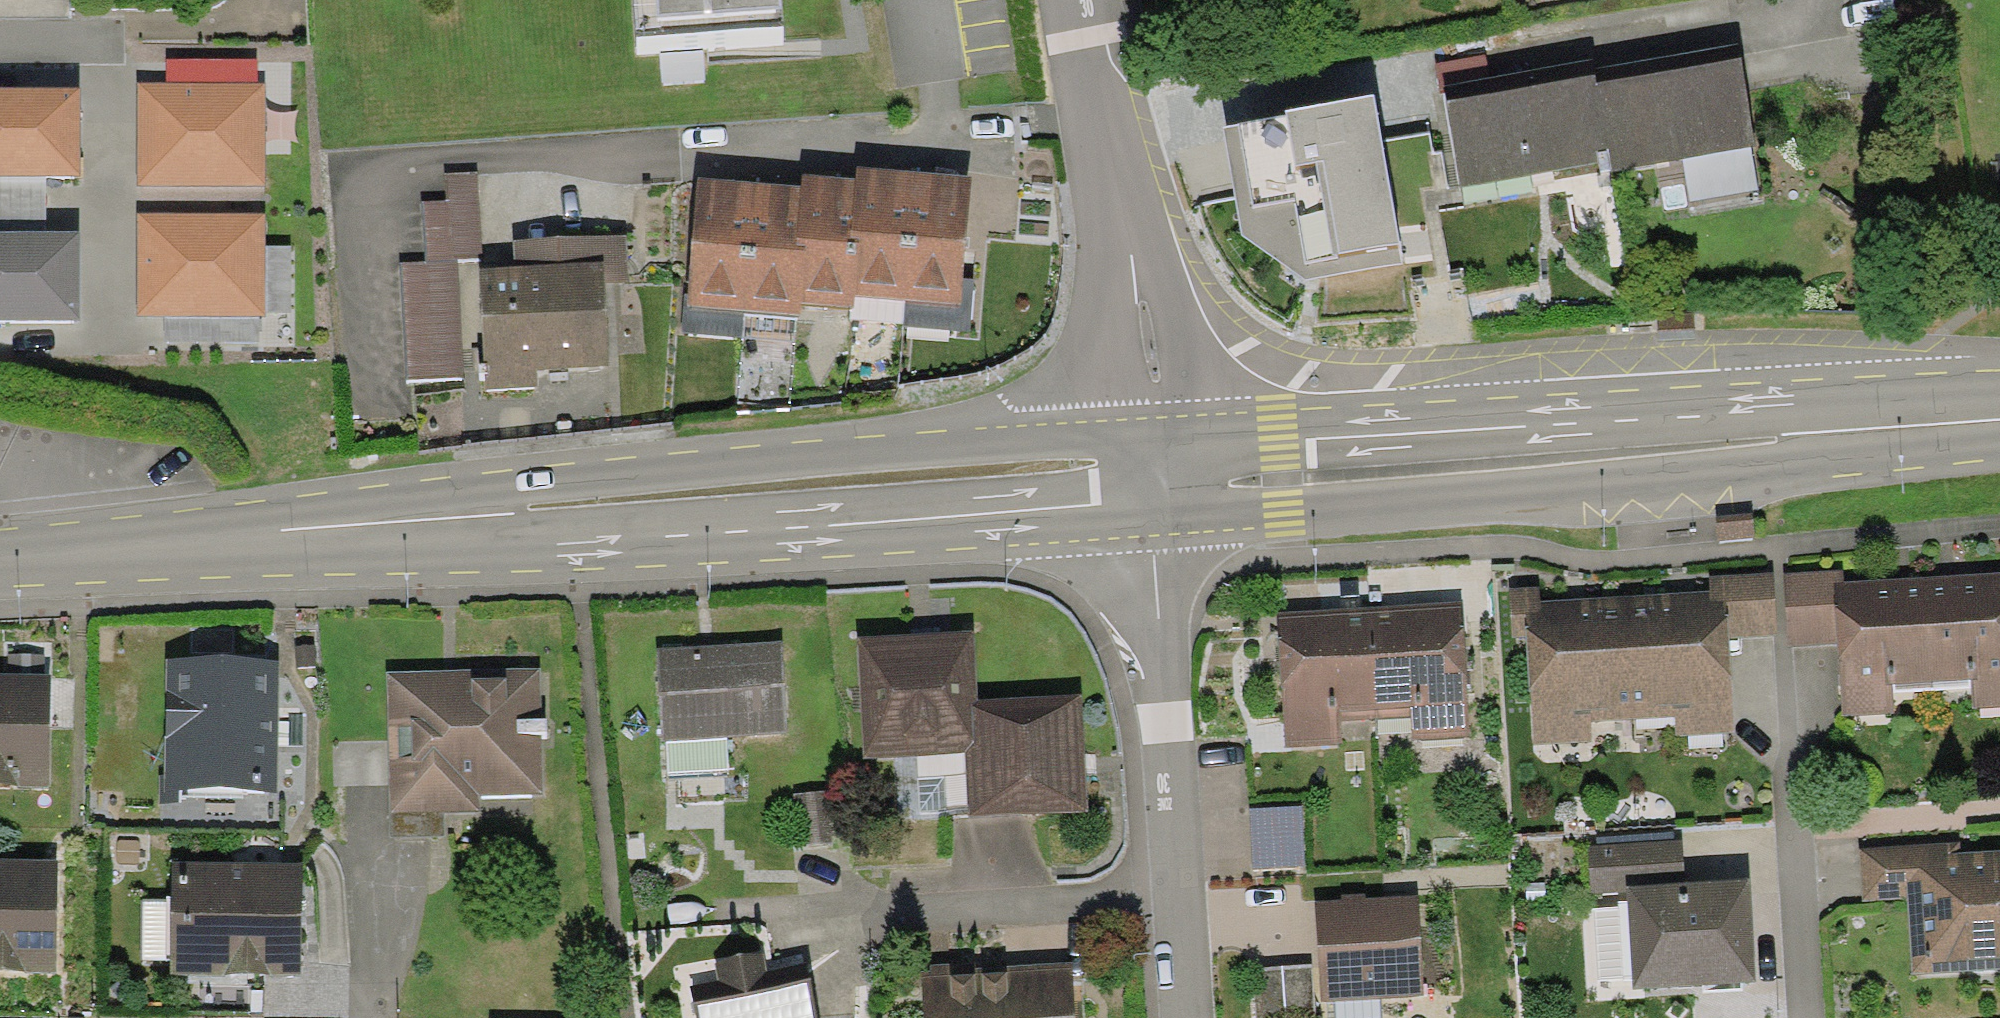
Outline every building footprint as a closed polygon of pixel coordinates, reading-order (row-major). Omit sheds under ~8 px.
[(636,36),(782,26),(780,0),(633,0),(636,36)] [(1511,75),(1443,86),(1460,187),(1599,164),(1601,174),(1756,148),(1739,45),(1667,58),(1595,70),(1593,60),(1511,75)] [(167,84),(137,84),(137,136),(137,185),(265,186),(266,84),(257,84),(258,61),(167,61),(167,84)] [(0,88),(0,177),(45,177),(81,177),(81,131),(81,88),(0,88)] [(1286,115),(1224,128),(1241,236),(1308,281),(1404,263),(1373,95),(1286,110),(1286,115)] [(856,167),(855,179),(849,242),(859,243),(853,296),(904,301),(916,173),(888,170),(856,167)] [(477,173),(446,174),(447,201),(422,202),(424,261),(425,265),(456,264),(456,259),(481,258),(477,173)] [(943,176),(916,173),(904,301),(960,306),(972,178),(943,176)] [(802,174),(801,186),(795,246),(805,247),(799,305),(852,311),(853,296),(859,243),(849,242),(855,179),(830,177),(802,174)] [(44,232),(45,177),(0,177),(0,231),(44,232)] [(730,180),(697,177),(686,306),(742,311),(755,182),(730,180)] [(774,184),(755,182),(742,311),(798,317),(799,305),(805,247),(795,246),(801,186),(774,184)] [(264,214),(138,214),(138,280),(138,316),(161,316),(161,343),(259,342),(259,315),(264,315),(264,214)] [(79,232),(44,232),(0,231),(0,320),(78,321),(79,276),(79,232)] [(624,237),(514,240),(515,268),(481,269),(485,390),(536,388),(535,368),(607,366),(604,284),(626,283),(624,237)] [(462,378),(456,264),(425,265),(424,261),(399,262),(405,381),(462,378)] [(921,303),(917,330),(980,339),(984,311),(921,303)] [(1717,519),(1719,543),(1755,539),(1753,516),(1717,519)] [(1843,569),(1783,573),(1789,647),(1836,643),(1832,583),(1844,582),(1843,569)] [(1925,577),(1932,683),(1972,680),(1974,709),(1999,708),(1999,572),(1925,577)] [(1709,576),(1710,591),(1711,601),(1725,600),(1728,638),(1776,635),(1772,573),(1709,576)] [(1893,685),(1932,683),(1925,577),(1844,582),(1832,583),(1836,643),(1841,716),(1895,713),(1893,685)] [(1632,718),(1625,597),(1540,602),(1539,586),(1510,588),(1513,638),(1527,637),(1533,745),(1592,741),(1591,721),(1632,718)] [(1710,591),(1625,597),(1632,718),(1675,715),(1677,736),(1734,732),(1728,638),(1725,600),(1711,601),(1710,591)] [(1462,601),(1369,606),(1376,718),(1411,716),(1412,742),(1470,739),(1462,601)] [(1376,718),(1369,606),(1277,612),(1285,748),(1339,745),(1338,720),(1376,718)] [(972,629),(857,636),(864,758),(966,752),(974,751),(971,700),(976,700),(972,629)] [(787,733),(781,641),(656,649),(662,741),(787,733)] [(277,793),(278,662),(166,661),(165,792),(277,793)] [(544,794),(541,669),(386,673),(390,839),(445,838),(444,814),(479,813),(479,796),(544,794)] [(51,676),(0,676),(0,787),(50,787),(51,676)] [(971,700),(974,751),(966,752),(969,817),(1088,810),(1081,694),(976,700),(971,700)] [(1301,806),(1249,809),(1252,870),(1304,868),(1301,806)] [(1682,841),(1588,846),(1591,894),(1627,893),(1626,887),(1684,884),(1682,841)] [(1859,849),(1863,902),(1907,899),(1912,975),(1999,969),(1999,850),(1961,852),(1960,842),(1859,849)] [(56,859),(0,859),(0,972),(55,972),(56,859)] [(300,973),(299,862),(170,863),(171,974),(300,973)] [(1632,989),(1757,982),(1751,880),(1684,884),(1626,887),(1627,893),(1627,901),(1632,979),(1632,989)] [(1418,896),(1316,902),(1322,1003),(1424,997),(1418,896)] [(1632,979),(1627,901),(1618,901),(1618,907),(1593,909),(1597,981),(1632,979)] [(693,1004),(696,1017),(816,1017),(809,981),(770,988),(763,951),(714,961),(722,999),(693,1004)] [(1071,962),(922,969),(924,1017),(1074,1017),(1071,962)] [(1252,969),(1256,1017),(1314,1017),(1310,965),(1252,969)]
